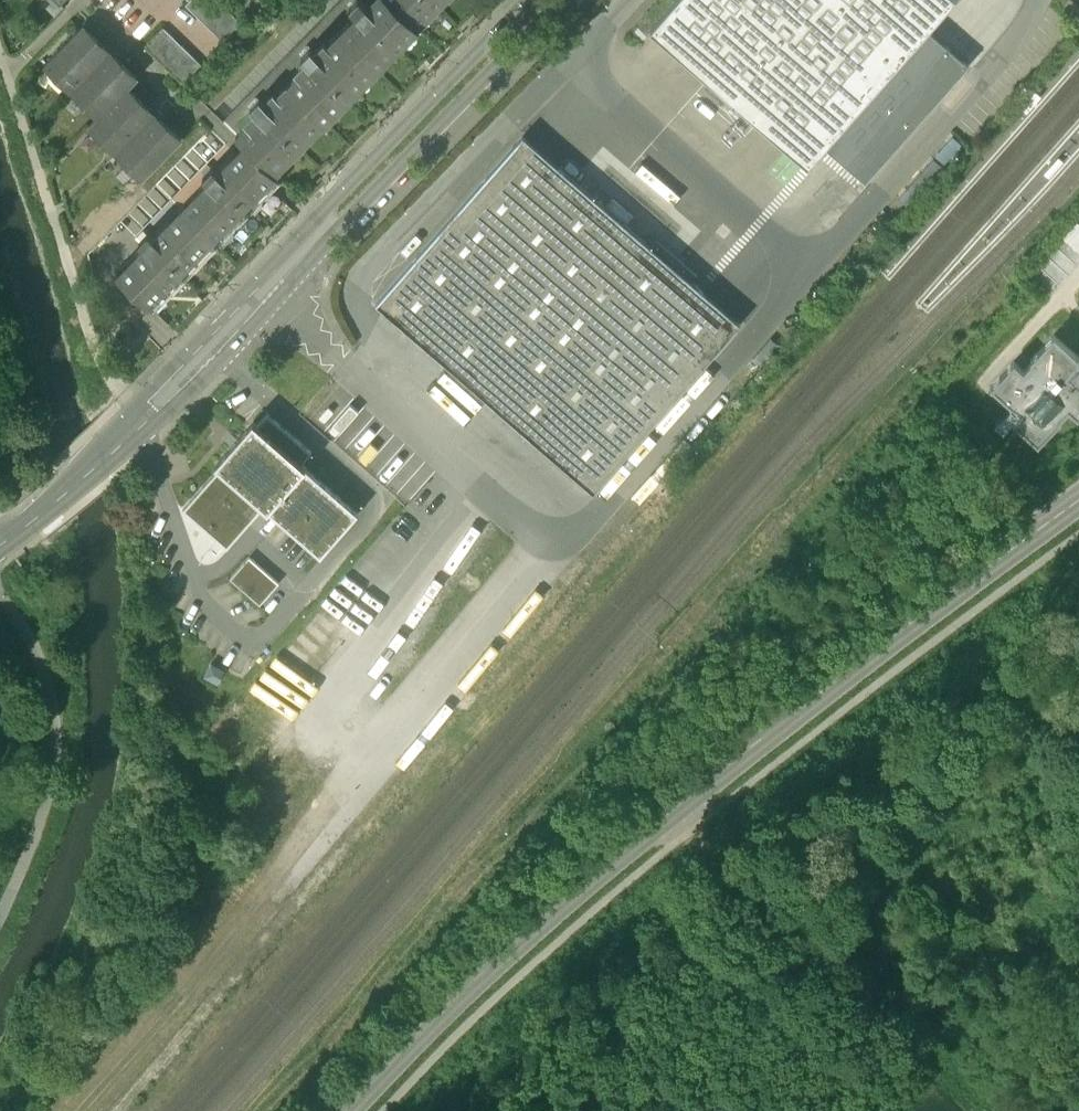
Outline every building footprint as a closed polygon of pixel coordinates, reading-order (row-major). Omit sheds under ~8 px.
[(219,0),(190,0),(186,5),(223,42),(242,23),(219,0)] [(277,93),(274,90),(264,101),(260,97),(251,107),(257,113),(236,135),(244,142),(275,173),(445,0),(375,0),(370,5),(364,0),(354,0),(350,5),(357,12),(328,41),(325,38),(315,48),(311,45),(301,55),(308,61),(277,93)] [(650,30),(806,169),(825,148),(929,30),(955,0),(676,0),(650,30)] [(82,26),(45,63),(99,116),(127,87),(135,78),(82,26)] [(164,27),(145,46),(183,83),(202,64),(164,27)] [(929,30),(825,148),(865,183),(968,66),(929,30)] [(99,116),(90,125),(143,176),(180,139),(127,87),(99,116)] [(650,247),(522,135),(375,302),(592,493),(740,326),(691,283),(697,276),(656,240),(650,247)] [(275,173),(244,142),(239,147),(217,169),(212,165),(203,175),(207,179),(192,195),(194,197),(184,208),(181,205),(180,207),(218,244),(219,243),(214,238),(230,221),(232,223),(245,209),(249,213),(251,211),(248,207),(267,187),(271,190),(277,184),(282,179),(275,173)] [(168,219),(153,234),(149,230),(139,240),(144,245),(129,260),(131,262),(120,274),(117,271),(116,272),(151,307),(152,305),(150,303),(166,286),(168,288),(182,274),(185,278),(187,276),(184,272),(198,258),(196,257),(211,240),(217,246),(218,244),(180,207),(179,208),(181,210),(170,221),(168,219)] [(1077,227),(1068,237),(1078,247),(1078,229),(1077,227)] [(1078,263),(1078,247),(1068,237),(1059,247),(1077,265),(1078,263)] [(1068,275),(1077,265),(1059,247),(1049,258),(1068,275)] [(1059,285),(1068,275),(1049,258),(1040,268),(1059,285)] [(991,390),(1021,417),(1013,426),(1039,449),(1070,414),(1078,421),(1078,375),(1078,374),(1078,373),(1078,360),(1053,337),(1022,372),(1014,365),(991,390)] [(311,451),(267,412),(257,424),(301,463),(311,451)] [(257,424),(253,420),(215,463),(219,467),(264,505),(268,509),(305,466),(301,463),(257,424)] [(357,512),(305,466),(268,509),(320,555),(357,512)] [(264,505),(219,467),(183,508),(227,547),(264,505)] [(678,487),(670,480),(658,493),(666,501),(678,487)] [(279,582),(249,556),(230,577),(260,603),(279,582)] [(238,702),(267,728),(302,689),(273,663),(238,702)]
